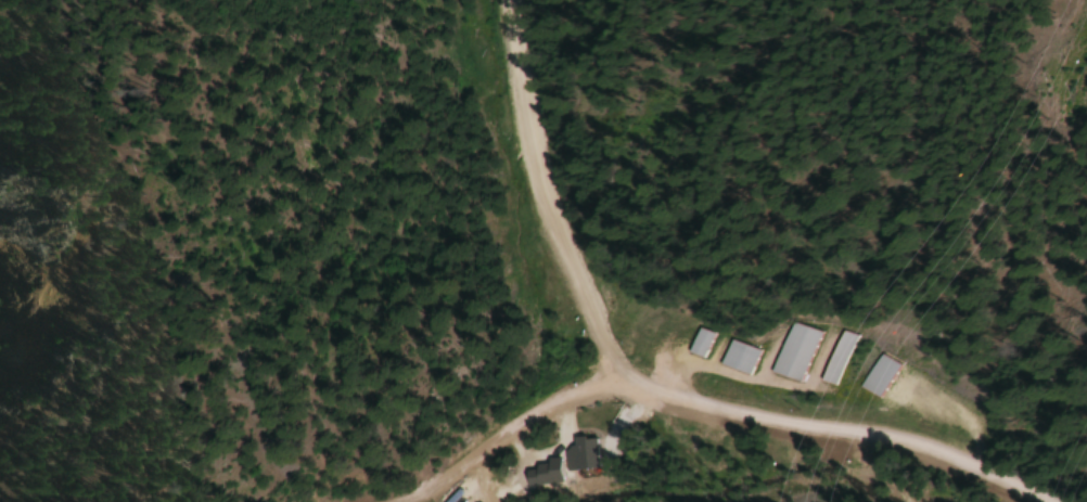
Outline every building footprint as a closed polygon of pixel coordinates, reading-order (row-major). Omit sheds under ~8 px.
[(767,373),(796,383),(814,331),(785,321),(767,373)] [(710,333),(694,327),(684,353),(699,359),(710,333)] [(815,380),(829,386),(850,336),(836,330),(815,380)] [(715,363),(743,377),(756,352),(728,338),(715,363)] [(894,367),(878,355),(857,384),(873,396),(894,367)] [(571,469),(593,469),(593,438),(571,438),(571,469)]
